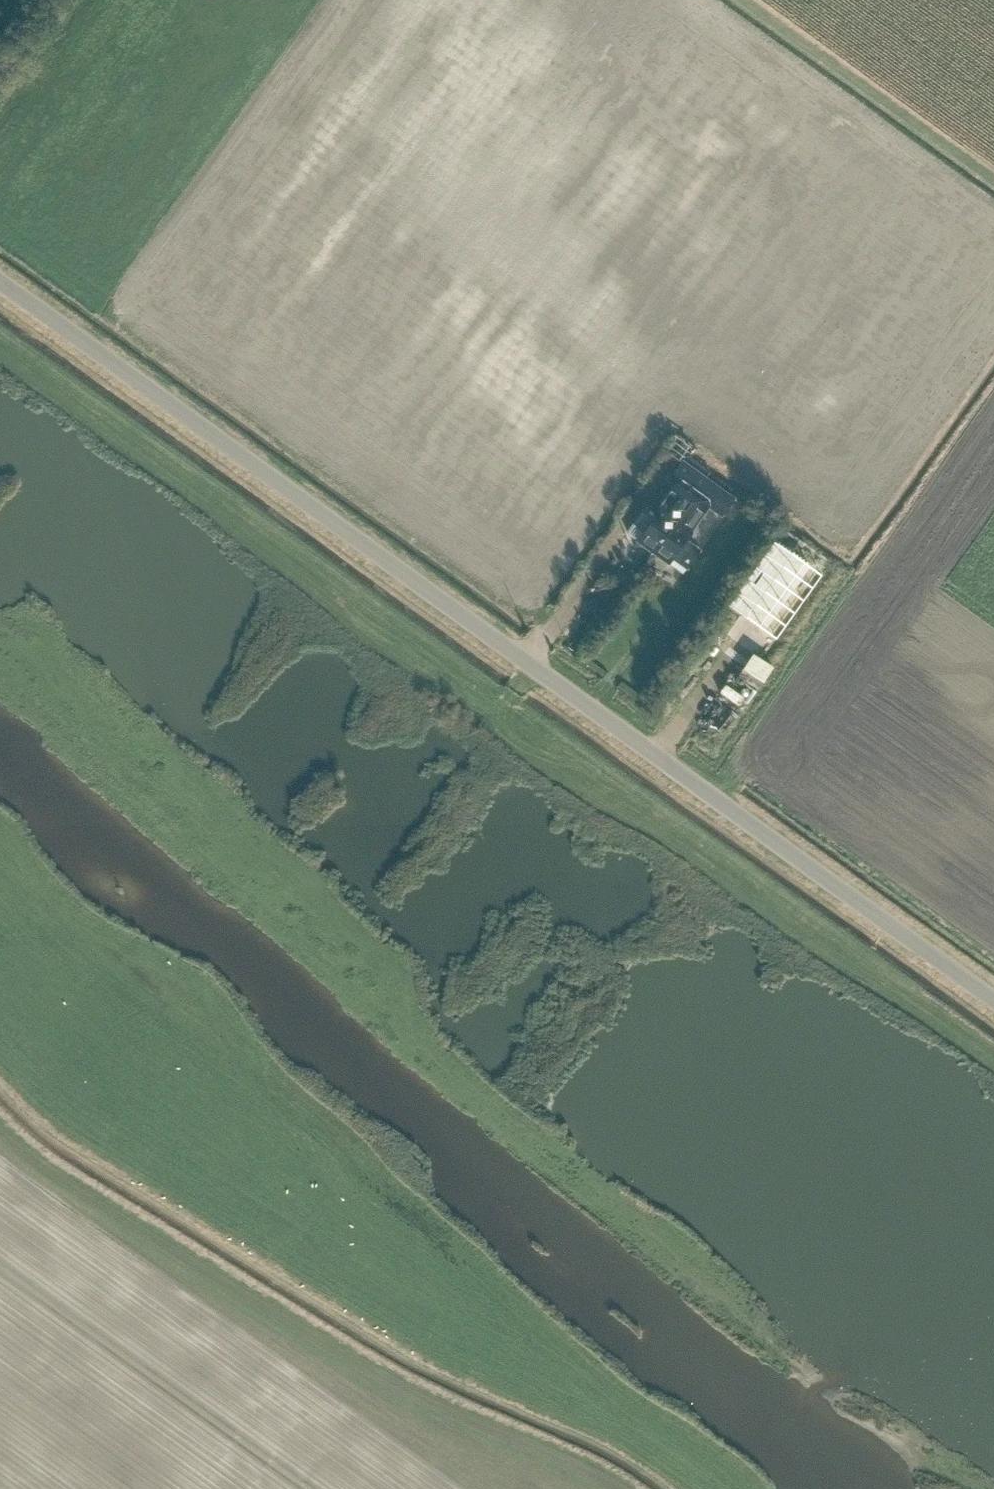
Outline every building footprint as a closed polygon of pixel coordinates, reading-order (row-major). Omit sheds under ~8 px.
[(629,533),(654,552),(707,480),(682,462),(670,479),(677,483),(659,509),(651,503),(629,533)] [(707,480),(654,552),(668,562),(682,572),(688,565),(698,551),(682,539),(707,505),(722,516),(734,499),(707,480)] [(779,534),(728,606),(764,632),(815,560),(779,534)]
